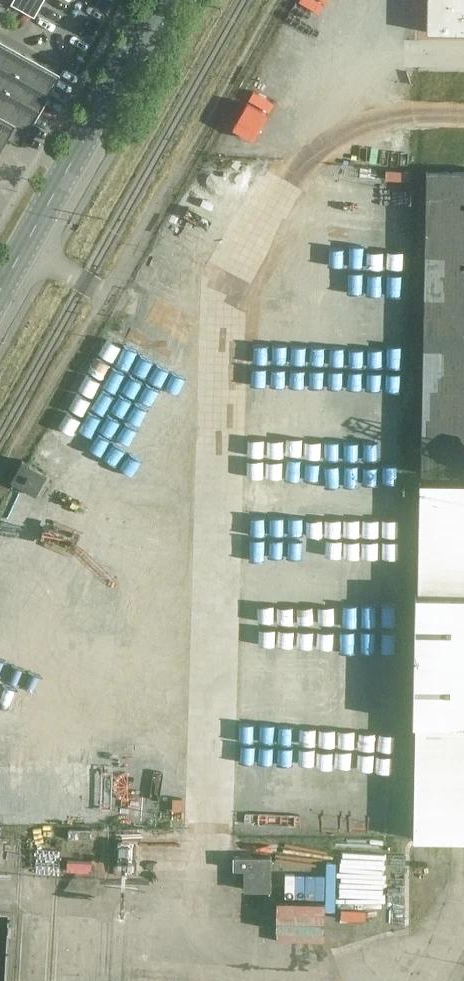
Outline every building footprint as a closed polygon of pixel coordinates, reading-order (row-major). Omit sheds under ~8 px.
[(17,3),(41,15),(48,0),(18,0),(17,3)] [(431,31),(463,31),(463,0),(431,0),(431,31)] [(0,47),(0,152),(6,140),(21,148),(59,78),(0,47)] [(432,168),(416,837),(463,838),(463,168),(432,168)] [(86,390),(119,409),(151,355),(119,336),(86,390)] [(42,495),(53,473),(27,460),(16,482),(42,495)] [(67,515),(54,595),(77,599),(91,519),(67,515)] [(243,575),(219,576),(222,628),(246,626),(243,575)] [(119,633),(118,653),(140,654),(142,635),(119,633)] [(247,810),(248,834),(309,833),(309,809),(247,810)] [(272,859),(234,858),(234,873),(245,872),(245,889),(272,890),(272,859)]
